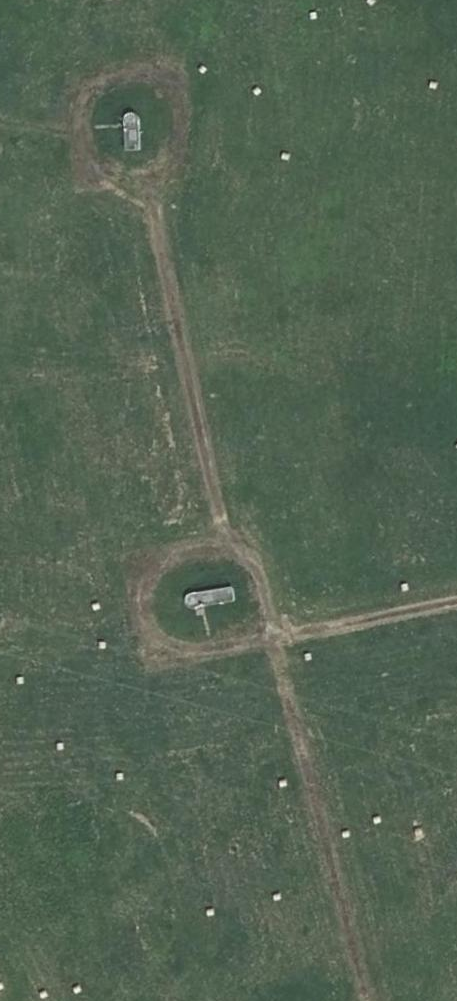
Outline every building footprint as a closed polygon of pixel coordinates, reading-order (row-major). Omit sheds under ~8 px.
[(131,116),(130,153),(146,154),(147,116),(131,116)]
